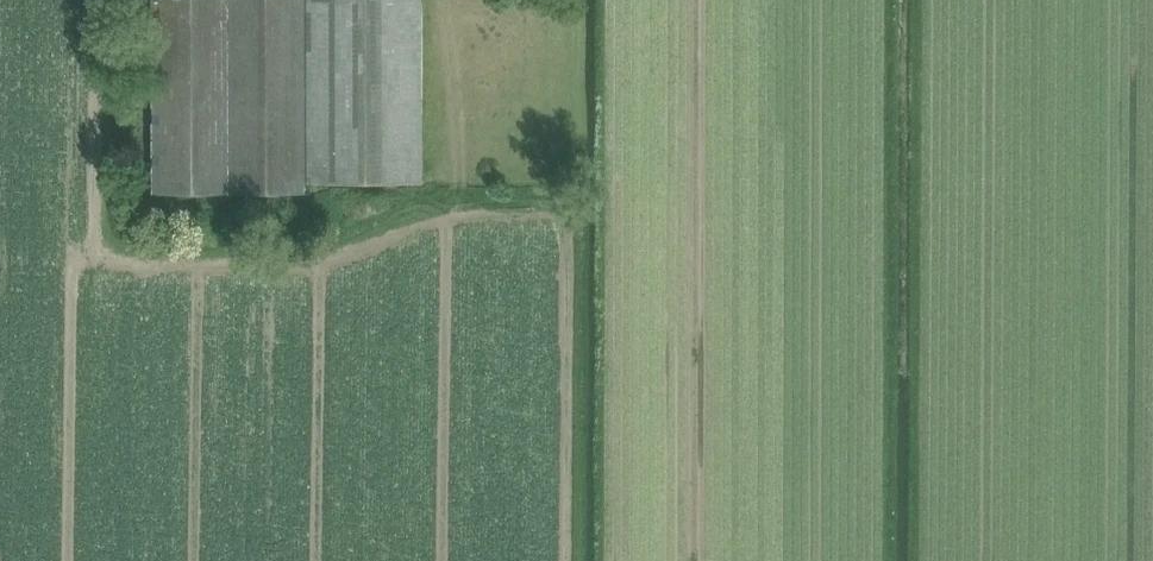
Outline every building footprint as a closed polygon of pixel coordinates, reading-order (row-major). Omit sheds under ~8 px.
[(151,192),(305,192),(305,181),(305,0),(151,0),(151,192)] [(305,181),(421,181),(420,0),(305,0),(305,181)]
